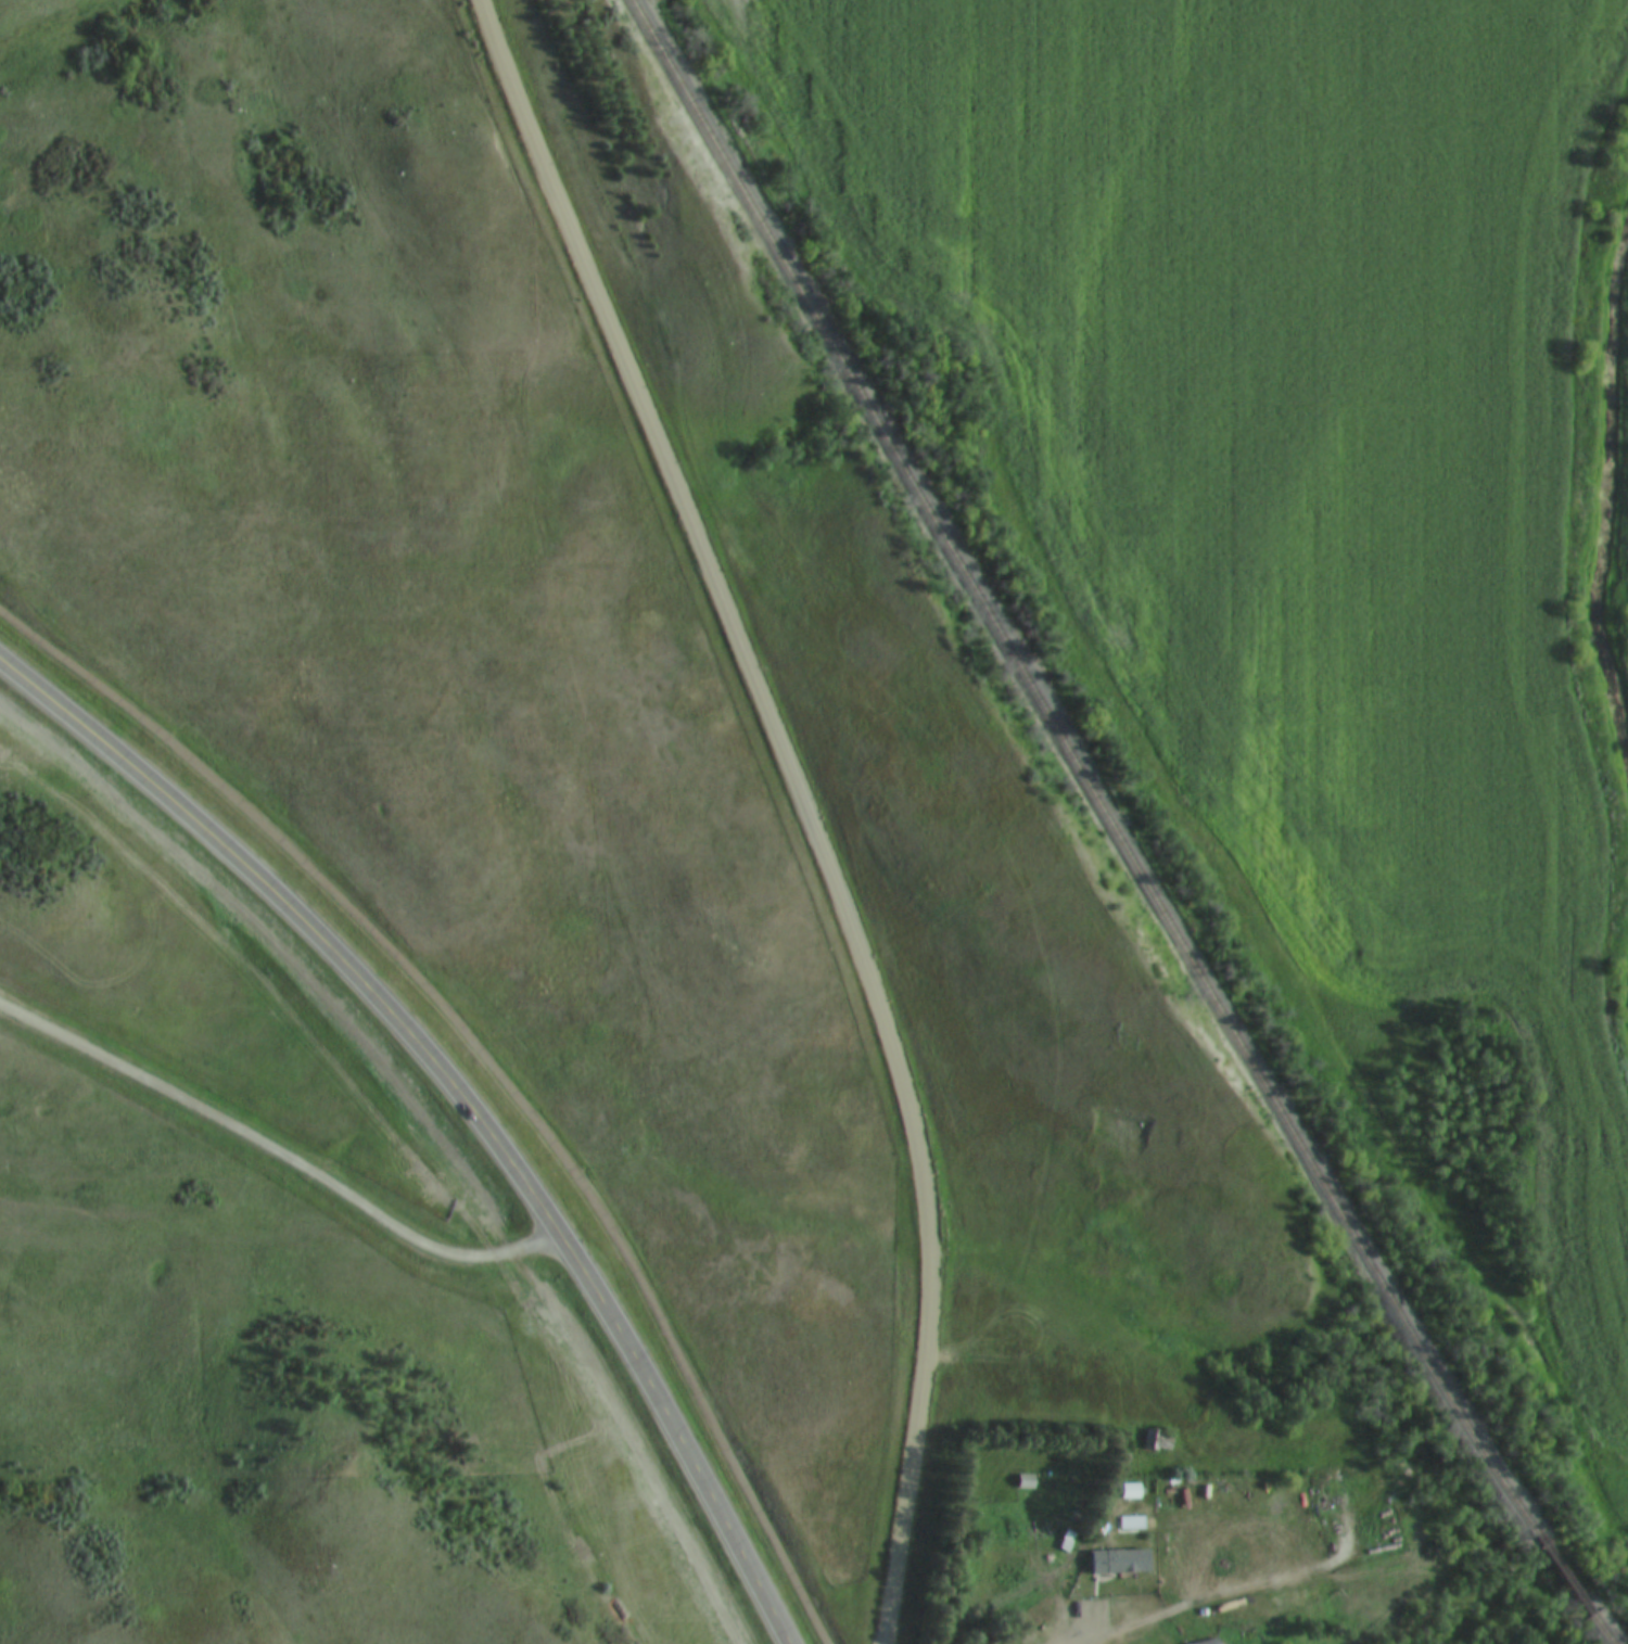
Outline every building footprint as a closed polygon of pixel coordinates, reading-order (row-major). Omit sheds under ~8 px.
[(1165,1451),(1167,1434),(1148,1433),(1147,1450),(1165,1451)] [(1031,1476),(1015,1476),(1014,1490),(1031,1490),(1031,1476)] [(1134,1499),(1134,1486),(1117,1486),(1117,1499),(1134,1499)] [(1088,1552),(1142,1550),(1143,1570),(1089,1572),(1088,1552)]
